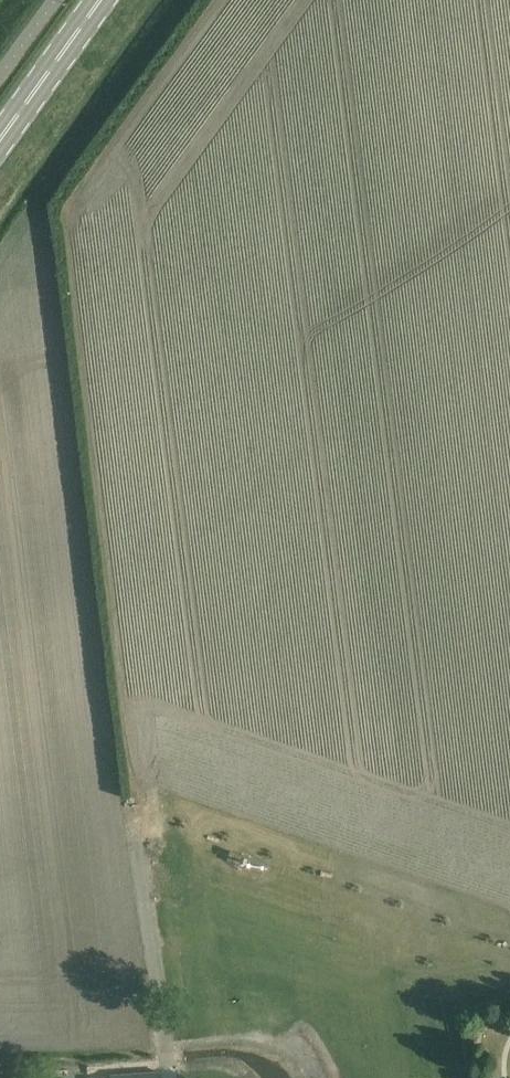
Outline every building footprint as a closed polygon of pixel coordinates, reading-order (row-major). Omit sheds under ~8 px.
[(112,1074),(112,1077),(149,1077),(148,1070),(112,1074)]
